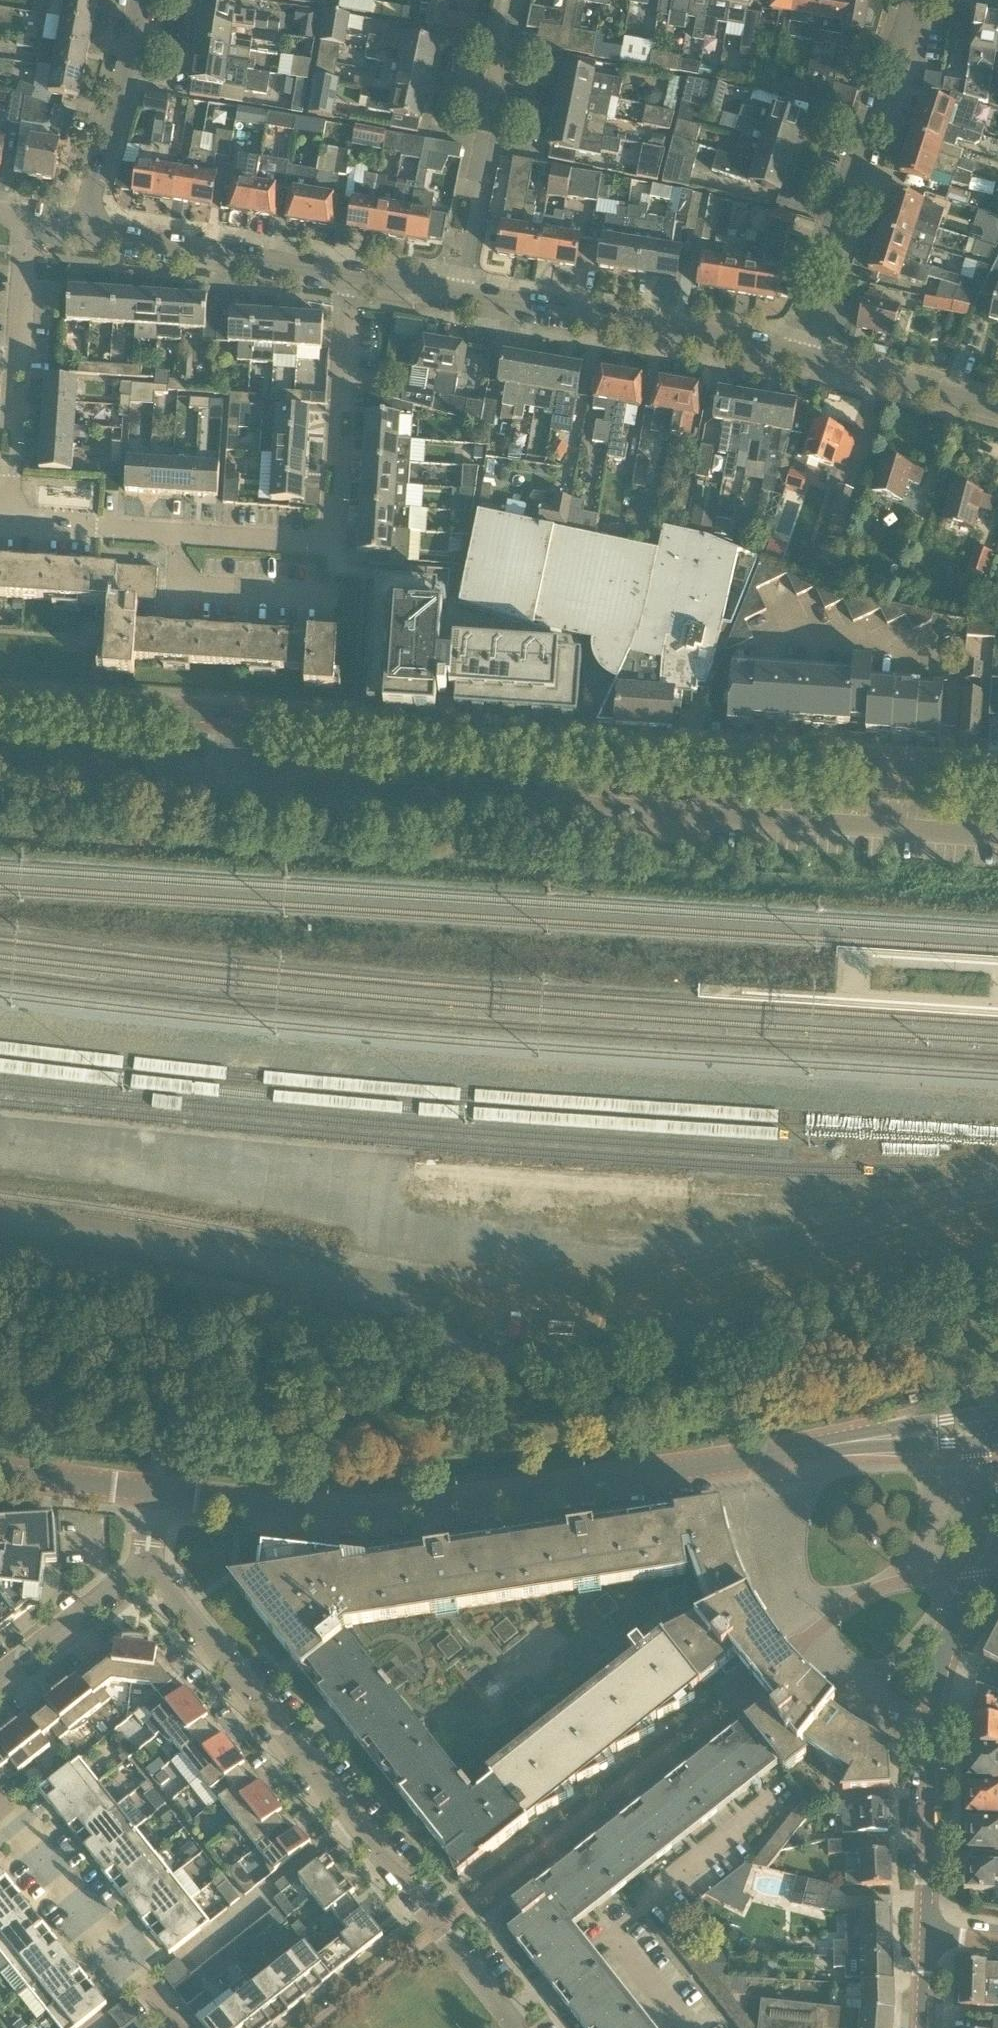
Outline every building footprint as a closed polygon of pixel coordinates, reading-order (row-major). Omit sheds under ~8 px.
[(93,24),(97,0),(66,0),(63,19),(93,24)] [(204,3),(201,22),(267,33),(269,18),(244,14),(245,10),(235,8),(236,0),(205,0),(204,3)] [(531,6),(527,28),(540,31),(537,46),(570,52),(574,31),(579,3),(581,4),(581,1),(582,0),(568,0),(562,29),(542,25),(545,9),(531,6)] [(691,0),(660,0),(657,15),(670,17),(670,12),(689,16),(691,0)] [(708,23),(712,0),(691,0),(689,16),(689,18),(697,19),(693,40),(704,42),(705,38),(708,23)] [(708,23),(705,38),(715,40),(718,20),(728,22),(731,0),(712,0),(708,23)] [(728,22),(728,23),(745,26),(740,54),(753,56),(761,14),(747,12),(748,7),(751,7),(752,0),(731,0),(728,22)] [(788,37),(794,0),(774,0),(772,10),(779,11),(776,35),(788,37)] [(788,37),(814,41),(821,0),(794,0),(788,37)] [(842,0),(821,0),(814,41),(814,43),(823,45),(825,32),(842,35),(848,1),(842,0)] [(881,17),(882,11),(880,6),(876,1),(873,0),(868,0),(867,4),(848,1),(842,35),(843,35),(842,42),(871,53),(881,17)] [(296,7),(294,21),(302,22),(300,38),(315,39),(319,11),(296,7)] [(322,42),(340,45),(345,46),(350,15),(326,11),(320,41),(322,42)] [(489,19),(473,15),(459,13),(450,12),(448,27),(473,30),(473,32),(486,35),(489,19)] [(988,103),(997,42),(997,18),(984,16),(982,12),(973,18),(976,22),(964,97),(984,100),(988,103)] [(88,49),(93,24),(63,19),(58,43),(88,49)] [(273,43),(275,35),(267,33),(201,22),(198,42),(251,51),(253,40),(273,43)] [(27,37),(43,40),(44,30),(29,27),(27,37)] [(596,35),(581,32),(574,31),(570,52),(593,57),(596,37),(596,35)] [(370,37),(367,49),(433,62),(437,43),(385,33),(383,39),(370,37)] [(41,50),(43,40),(27,37),(25,47),(41,50)] [(623,38),(620,61),(650,67),(653,52),(654,43),(623,38)] [(198,42),(195,62),(253,71),(255,62),(249,61),(251,51),(198,42)] [(318,62),(337,65),(340,45),(322,42),(318,62)] [(988,103),(997,108),(997,42),(988,103)] [(84,73),(88,49),(58,43),(53,68),(84,73)] [(429,82),(433,62),(367,49),(366,58),(385,62),(383,73),(429,82)] [(653,52),(650,67),(680,73),(682,60),(683,57),(653,52)] [(298,78),(308,80),(308,79),(309,80),(311,60),(294,58),(291,77),(298,78)] [(831,106),(834,84),(837,67),(812,61),(808,82),(806,93),(807,99),(831,106)] [(270,74),(253,71),(195,62),(192,82),(190,95),(221,99),(222,87),(267,94),(270,74)] [(314,75),(339,80),(339,79),(334,78),(337,65),(318,62),(316,76),(314,75)] [(79,98),(84,73),(53,68),(49,94),(67,97),(67,96),(79,98)] [(611,100),(612,98),(619,99),(622,81),(565,69),(561,89),(611,100)] [(425,101),(429,82),(383,73),(381,83),(364,79),(362,88),(425,101)] [(308,114),(332,118),(339,80),(314,75),(308,114)] [(298,78),(292,111),(302,113),(308,80),(298,78)] [(688,79),(683,102),(688,103),(707,109),(713,84),(688,79)] [(17,93),(25,97),(34,100),(38,89),(21,83),(17,93)] [(834,84),(831,106),(831,105),(852,111),(858,91),(834,84)] [(425,101),(362,88),(361,97),(371,100),(369,110),(390,114),(390,115),(394,115),(391,127),(418,132),(420,121),(421,121),(425,101)] [(561,89),(557,107),(608,118),(611,100),(561,89)] [(25,97),(17,93),(12,92),(7,122),(21,124),(25,97)] [(144,110),(163,113),(167,114),(170,96),(147,92),(144,110)] [(22,124),(13,173),(55,180),(61,144),(66,145),(76,115),(55,108),(34,100),(25,97),(21,124),(22,124)] [(918,116),(981,136),(984,128),(972,124),(975,113),(924,97),(918,116)] [(742,108),(739,118),(798,136),(804,116),(753,101),(750,110),(742,108)] [(608,118),(557,107),(553,127),(616,140),(618,131),(605,128),(608,118)] [(674,113),(660,110),(646,108),(643,125),(670,130),(674,113)] [(268,115),(266,127),(295,132),(297,119),(268,115)] [(957,139),(967,142),(975,145),(979,142),(981,136),(918,116),(912,134),(954,148),(957,139)] [(798,136),(739,118),(735,131),(743,133),(742,138),(792,154),(798,136)] [(700,126),(678,121),(674,138),(695,145),(700,126)] [(166,126),(164,135),(153,197),(173,200),(178,171),(167,169),(171,148),(173,138),(175,127),(166,126)] [(384,150),(384,147),(387,132),(387,131),(356,126),(353,141),(369,144),(369,147),(384,150)] [(574,164),(575,163),(577,152),(578,152),(578,151),(595,155),(600,155),(601,151),(619,154),(621,141),(616,140),(553,127),(549,147),(551,147),(549,159),(574,164)] [(217,177),(214,177),(216,167),(214,166),(215,155),(229,157),(233,133),(217,131),(216,135),(204,133),(192,203),(212,207),(217,177)] [(173,200),(192,203),(204,133),(203,133),(203,134),(194,132),(187,172),(178,171),(173,200)] [(405,136),(387,132),(384,147),(384,150),(402,154),(402,156),(405,136)] [(141,147),(134,191),(134,193),(153,197),(164,135),(154,133),(151,149),(141,147)] [(247,136),(237,134),(235,134),(233,133),(229,157),(233,158),(240,159),(240,157),(245,158),(249,136),(247,136)] [(906,153),(957,171),(962,156),(964,151),(954,148),(912,134),(906,153)] [(402,156),(421,160),(426,140),(405,136),(402,156)] [(695,145),(674,138),(663,181),(688,188),(693,166),(700,146),(695,145)] [(742,138),(735,157),(786,174),(792,154),(742,138)] [(426,140),(421,160),(422,160),(420,171),(428,172),(431,155),(444,157),(447,143),(426,140)] [(665,150),(647,146),(641,177),(657,180),(665,150)] [(336,175),(337,175),(347,176),(347,175),(348,168),(351,152),(339,150),(336,175)] [(786,174),(735,157),(719,152),(713,170),(780,192),(786,174)] [(930,181),(950,188),(951,188),(953,182),(968,187),(971,175),(957,171),(906,153),(900,172),(930,182),(930,181)] [(252,213),(260,161),(250,160),(245,158),(240,157),(240,159),(236,181),(232,210),(252,213)] [(260,161),(252,213),(271,217),(276,187),(284,188),(289,162),(261,157),(260,161)] [(534,162),(513,158),(498,254),(517,257),(529,191),(533,167),(534,162)] [(316,172),(308,170),(307,178),(297,177),(299,169),(289,167),(286,190),(294,192),(289,219),(309,223),(317,172),(316,172)] [(548,197),(566,200),(571,170),(552,167),(552,170),(548,197)] [(597,197),(598,197),(601,175),(571,170),(566,200),(567,200),(567,197),(596,202),(597,197)] [(416,187),(407,239),(427,242),(428,238),(443,241),(447,216),(432,213),(435,195),(424,193),(425,188),(428,172),(420,171),(416,184),(416,187)] [(329,226),(337,175),(317,172),(309,223),(329,226)] [(349,229),(369,233),(379,177),(379,176),(366,174),(364,186),(356,185),(349,229)] [(387,179),(379,177),(369,233),(388,236),(398,180),(397,180),(396,185),(386,183),(387,179)] [(407,239),(416,187),(416,184),(398,180),(388,236),(407,239)] [(953,201),(967,205),(971,195),(951,188),(950,188),(946,199),(953,201)] [(680,190),(676,215),(688,217),(692,192),(682,190),(680,190)] [(537,261),(544,217),(534,216),(535,209),(534,209),(537,192),(529,191),(517,257),(537,261)] [(938,229),(938,228),(942,216),(944,210),(893,193),(887,213),(938,229)] [(716,221),(720,197),(703,194),(699,218),(716,221)] [(626,219),(618,270),(637,273),(647,217),(649,206),(641,204),(638,221),(626,219)] [(537,261),(556,264),(564,213),(556,212),(555,219),(544,217),(537,261)] [(773,212),(768,227),(767,234),(766,234),(757,296),(776,300),(777,296),(794,299),(797,278),(780,276),(787,233),(791,234),(796,219),(773,212)] [(574,215),(564,213),(556,264),(576,267),(581,238),(570,236),(574,215)] [(671,248),(676,215),(668,213),(667,213),(666,220),(657,276),(677,279),(681,250),(671,248)] [(938,229),(887,213),(881,232),(931,249),(938,229)] [(598,267),(618,270),(626,219),(607,216),(598,267)] [(666,220),(647,217),(637,273),(657,276),(666,220)] [(925,268),(925,266),(931,249),(881,232),(874,251),(925,268)] [(757,296),(766,234),(758,233),(756,244),(746,243),(738,293),(757,296)] [(718,290),(726,239),(717,238),(714,259),(703,257),(698,287),(718,290)] [(735,241),(727,239),(726,239),(718,290),(738,293),(746,243),(735,241)] [(974,249),(973,254),(991,261),(996,248),(977,241),(974,249)] [(954,302),(970,305),(973,306),(979,295),(984,285),(973,282),(925,266),(925,268),(874,251),(869,269),(898,279),(899,276),(926,285),(928,276),(960,287),(954,302)] [(997,323),(997,257),(993,267),(984,285),(979,295),(988,298),(989,294),(996,295),(989,320),(997,323)] [(973,282),(984,285),(993,267),(979,264),(973,282)] [(67,321),(90,322),(93,289),(69,288),(67,321)] [(90,322),(113,324),(115,291),(93,289),(90,322)] [(901,306),(882,301),(884,293),(870,289),(867,297),(865,297),(857,327),(893,336),(901,306)] [(113,324),(136,325),(138,292),(115,291),(113,324)] [(136,325),(159,327),(161,294),(138,292),(136,325)] [(181,328),(184,296),(161,294),(159,327),(158,338),(180,339),(181,328)] [(184,296),(181,328),(205,330),(204,341),(216,342),(218,321),(206,320),(208,297),(184,296)] [(966,315),(970,305),(954,302),(925,296),(923,307),(953,313),(966,315)] [(251,362),(255,312),(231,310),(229,343),(239,344),(238,361),(251,362)] [(273,363),(273,357),(275,357),(277,313),(255,312),(251,362),(273,363)] [(277,313),(275,357),(297,358),(298,348),(300,315),(277,313)] [(300,315),(298,348),(322,349),(324,316),(300,315)] [(400,402),(413,405),(431,410),(443,343),(421,340),(416,368),(413,368),(410,390),(401,389),(400,402)] [(443,343),(431,410),(448,415),(451,396),(455,397),(458,376),(459,375),(461,375),(465,347),(443,343)] [(506,383),(500,419),(513,421),(514,417),(524,357),(504,354),(499,382),(506,383)] [(524,357),(514,417),(522,419),(527,389),(538,390),(544,360),(524,357)] [(544,360),(538,390),(548,392),(545,412),(553,414),(554,414),(563,364),(544,360)] [(79,373),(87,374),(88,363),(79,363),(79,373)] [(87,374),(95,374),(96,363),(88,363),(87,374)] [(554,414),(553,419),(572,422),(577,396),(582,367),(563,364),(554,414)] [(133,367),(124,366),(124,377),(133,377),(133,367)] [(133,367),(133,377),(141,378),(142,367),(133,367)] [(600,370),(595,399),(593,409),(606,411),(604,423),(597,422),(594,441),(610,444),(622,374),(600,370)] [(622,374),(610,444),(608,456),(625,460),(628,445),(619,443),(622,426),(626,404),(639,407),(644,377),(622,374)] [(78,380),(46,377),(44,401),(76,403),(78,380)] [(178,381),(169,380),(169,386),(169,390),(178,391),(178,381)] [(656,409),(653,426),(661,428),(660,440),(669,441),(670,434),(679,383),(657,380),(653,409),(656,409)] [(178,381),(178,391),(186,391),(186,381),(178,381)] [(155,385),(141,384),(131,383),(131,396),(131,402),(139,402),(140,391),(155,392),(155,385)] [(685,415),(696,416),(701,387),(679,383),(670,434),(681,436),(682,429),(685,415)] [(155,385),(155,392),(168,393),(168,390),(169,390),(169,386),(155,385)] [(271,401),(294,402),(295,392),(272,390),(271,401)] [(728,455),(739,394),(719,390),(715,419),(724,420),(719,453),(727,455),(728,455)] [(310,403),(311,393),(295,392),(294,402),(310,403)] [(249,405),(249,395),(231,394),(230,404),(240,405),(240,404),(249,405)] [(739,451),(744,424),(753,425),(758,397),(739,394),(728,455),(727,455),(723,478),(734,480),(739,451)] [(265,406),(265,401),(265,396),(249,395),(249,405),(265,406)] [(121,396),(121,405),(130,405),(131,402),(131,396),(121,396)] [(753,425),(750,441),(760,443),(757,463),(765,464),(777,400),(758,397),(753,425)] [(201,399),(191,398),(190,407),(200,408),(201,399)] [(201,399),(200,408),(210,409),(210,400),(201,399)] [(366,437),(411,440),(413,405),(400,402),(392,399),(391,415),(367,413),(366,437)] [(486,399),(485,404),(481,424),(493,426),(498,402),(486,399)] [(777,479),(779,479),(786,455),(790,432),(792,433),(797,403),(777,400),(765,464),(767,465),(764,476),(777,479)] [(44,401),(43,424),(75,426),(76,403),(44,401)] [(485,404),(484,404),(468,401),(465,420),(480,424),(481,425),(481,424),(485,404)] [(240,405),(230,404),(229,428),(239,429),(240,405)] [(130,405),(121,405),(120,416),(130,416),(130,405)] [(263,419),(262,430),(308,433),(310,409),(272,407),(271,420),(263,419)] [(815,422),(804,455),(804,456),(833,465),(834,462),(847,466),(856,437),(844,433),(844,432),(815,422)] [(41,447),(73,449),(75,426),(43,424),(41,447)] [(239,429),(229,428),(228,437),(238,437),(239,429)] [(274,453),(274,454),(307,456),(308,433),(262,430),(261,452),(274,453)] [(411,440),(366,437),(364,460),(410,463),(411,440)] [(112,451),(122,452),(122,442),(112,441),(112,451)] [(701,445),(695,476),(708,478),(715,447),(701,445)] [(72,472),(73,449),(41,447),(40,470),(72,472)] [(112,451),(111,461),(121,461),(122,452),(112,451)] [(274,454),(273,476),(305,479),(307,456),(274,454)] [(646,488),(651,459),(637,456),(632,486),(646,488)] [(908,481),(914,483),(920,485),(925,472),(912,468),(912,466),(883,457),(872,491),(901,500),(908,481)] [(149,492),(151,460),(127,459),(125,491),(149,492)] [(151,460),(149,492),(172,494),(174,462),(151,460)] [(410,463),(364,460),(363,482),(407,485),(409,485),(410,463)] [(174,462),(172,494),(195,495),(197,463),(174,462)] [(197,463),(195,495),(218,497),(220,465),(197,463)] [(226,465),(225,473),(236,474),(236,466),(226,465)] [(476,484),(479,467),(463,466),(461,484),(476,484)] [(225,473),(225,483),(223,503),(238,504),(240,474),(236,474),(225,473)] [(271,500),(290,501),(304,502),(305,479),(273,476),(271,500)] [(407,485),(363,482),(362,505),(406,508),(407,485)] [(854,490),(838,485),(829,515),(844,520),(854,490)] [(978,508),(986,510),(991,511),(995,498),(982,495),(982,493),(952,485),(944,519),(973,527),(978,508)] [(459,505),(473,506),(476,490),(461,489),(460,489),(459,505)] [(539,525),(567,531),(570,510),(572,498),(557,495),(554,507),(544,505),(539,525)] [(360,528),(407,531),(407,530),(409,530),(410,509),(406,509),(406,508),(362,505),(360,528)] [(597,515),(583,512),(570,510),(567,531),(593,536),(597,515)] [(459,511),(456,511),(456,521),(460,521),(471,522),(473,512),(459,511)] [(593,536),(567,531),(539,525),(479,512),(464,581),(460,603),(506,618),(534,628),(554,632),(583,638),(592,640),(591,644),(591,648),(592,652),(592,656),(594,659),(595,663),(597,666),(600,670),(603,672),(606,675),(609,677),(613,679),(617,680),(627,662),(628,659),(629,653),(635,635),(639,635),(640,630),(643,630),(643,633),(686,642),(687,636),(692,637),(690,644),(716,650),(738,549),(708,536),(664,527),(658,549),(649,547),(649,548),(624,543),(624,542),(607,539),(593,536)] [(915,541),(923,520),(909,514),(895,547),(913,554),(918,542),(915,541)] [(370,565),(384,565),(400,566),(400,561),(410,561),(412,531),(407,531),(360,528),(359,552),(371,553),(370,565)] [(975,546),(973,553),(967,570),(970,571),(986,575),(993,552),(975,546)] [(914,631),(932,622),(934,613),(847,595),(761,560),(725,649),(729,651),(753,639),(744,620),(767,610),(756,588),(786,574),(797,596),(815,587),(826,609),(844,600),(855,622),(882,609),(889,624),(907,616),(914,631)] [(109,605),(109,614),(117,619),(114,628),(108,628),(105,672),(134,674),(135,659),(306,671),(305,686),(334,688),(338,634),(309,632),(309,633),(321,634),(321,642),(137,630),(139,607),(155,608),(158,568),(112,565),(112,575),(0,568),(0,598),(109,605)] [(426,584),(427,569),(409,568),(408,583),(426,584)] [(408,583),(377,581),(368,703),(385,704),(385,710),(436,714),(436,707),(455,708),(455,709),(577,718),(582,656),(583,638),(554,632),(534,628),(506,618),(460,603),(464,581),(457,579),(456,587),(449,587),(449,571),(427,569),(426,584),(408,583)] [(635,635),(629,653),(662,660),(659,690),(674,691),(674,692),(682,693),(682,692),(697,692),(698,685),(705,685),(711,670),(716,650),(690,644),(692,637),(687,636),(686,642),(643,633),(643,630),(640,630),(639,635),(635,635)] [(616,724),(672,727),(674,692),(674,691),(659,690),(662,660),(629,653),(628,659),(627,662),(617,680),(597,722),(616,723),(616,724)] [(754,718),(850,725),(850,719),(867,720),(866,732),(940,738),(945,683),(935,682),(935,688),(872,684),(874,658),(854,657),(852,676),(732,667),(728,723),(754,724),(754,718)] [(982,680),(983,665),(965,664),(964,679),(982,680)] [(991,679),(989,714),(997,714),(997,679),(991,679)] [(982,693),(964,691),(961,735),(979,736),(982,693)] [(297,1664),(303,1672),(321,1694),(329,1705),(355,1738),(365,1750),(401,1796),(412,1809),(418,1817),(426,1828),(437,1841),(456,1866),(455,1866),(459,1876),(469,1869),(492,1851),(493,1852),(506,1841),(528,1824),(529,1823),(527,1821),(537,1814),(538,1816),(559,1805),(555,1799),(577,1782),(578,1784),(600,1773),(596,1767),(618,1750),(619,1752),(640,1741),(636,1736),(658,1719),(659,1720),(680,1709),(676,1704),(700,1685),(701,1686),(722,1669),(727,1675),(742,1665),(745,1663),(740,1654),(769,1630),(765,1625),(763,1621),(756,1610),(754,1606),(742,1580),(737,1568),(735,1563),(728,1542),(727,1537),(724,1524),(723,1519),(721,1507),(656,1517),(511,1539),(366,1561),(263,1549),(260,1577),(231,1581),(291,1656),(297,1664)] [(41,1599),(45,1565),(58,1564),(55,1521),(21,1523),(0,1521),(0,1632),(41,1599)] [(984,1659),(997,1666),(997,1631),(984,1659)] [(110,1647),(86,1667),(111,1699),(112,1699),(103,1688),(112,1681),(132,1683),(138,1638),(133,1637),(128,1638),(124,1638),(123,1644),(116,1643),(115,1648),(110,1647)] [(159,1695),(181,1678),(161,1654),(157,1653),(158,1648),(150,1647),(151,1642),(147,1640),(142,1638),(138,1638),(132,1683),(151,1686),(159,1695)] [(788,1653),(788,1652),(784,1655),(751,1681),(751,1682),(754,1680),(765,1694),(753,1706),(758,1713),(746,1722),(779,1762),(786,1772),(807,1755),(799,1747),(803,1742),(827,1759),(852,1774),(843,1790),(890,1787),(888,1754),(892,1746),(880,1740),(859,1728),(855,1726),(844,1718),(838,1714),(830,1708),(834,1702),(823,1694),(816,1688),(810,1681),(804,1675),(797,1668),(791,1660),(786,1654),(788,1653)] [(86,1719),(111,1699),(86,1667),(75,1675),(77,1677),(70,1682),(68,1681),(60,1687),(89,1723),(86,1719)] [(187,1690),(189,1688),(181,1678),(159,1695),(145,1706),(154,1718),(146,1724),(155,1736),(160,1732),(160,1733),(199,1701),(193,1693),(191,1695),(187,1690)] [(84,1727),(89,1723),(60,1687),(52,1693),(54,1695),(47,1701),(45,1699),(35,1707),(52,1729),(59,1738),(69,1731),(71,1733),(77,1731),(84,1727)] [(976,1698),(975,1698),(975,1716),(971,1716),(970,1744),(997,1745),(997,1699),(976,1698)] [(204,1711),(205,1709),(199,1701),(160,1733),(163,1737),(170,1741),(174,1744),(182,1753),(218,1725),(209,1714),(208,1716),(204,1711)] [(43,1736),(52,1729),(35,1707),(24,1715),(26,1717),(19,1723),(17,1721),(9,1727),(35,1759),(51,1747),(43,1736)] [(779,1762),(746,1722),(746,1721),(595,1841),(513,1906),(515,1909),(506,1916),(514,1926),(508,1931),(585,2027),(653,2027),(573,1926),(779,1762)] [(218,1725),(182,1753),(201,1777),(236,1748),(230,1740),(228,1742),(224,1737),(226,1735),(218,1725)] [(9,1780),(35,1759),(9,1727),(1,1734),(3,1736),(0,1738),(0,1769),(9,1780)] [(120,1746),(129,1757),(137,1751),(128,1740),(120,1746)] [(236,1748),(201,1777),(219,1800),(255,1772),(247,1761),(245,1763),(241,1758),(243,1756),(236,1748)] [(970,1749),(968,1776),(997,1778),(997,1750),(970,1749)] [(58,1814),(99,1782),(80,1758),(39,1790),(58,1814)] [(219,1800),(238,1824),(274,1795),(267,1787),(265,1789),(261,1784),(263,1782),(255,1772),(219,1800)] [(117,1805),(99,1782),(58,1814),(77,1837),(117,1805)] [(997,1813),(997,1786),(968,1785),(967,1803),(969,1803),(968,1812),(997,1813)] [(238,1824),(231,1829),(234,1833),(241,1838),(245,1840),(249,1838),(257,1848),(292,1819),(284,1808),(282,1810),(278,1805),(280,1803),(274,1795),(238,1824)] [(813,1810),(805,1799),(804,1797),(796,1807),(808,1816),(813,1810)] [(843,1832),(889,1831),(887,1799),(835,1802),(836,1828),(843,1828),(843,1832)] [(136,1829),(117,1805),(77,1837),(95,1861),(136,1829)] [(803,1823),(808,1816),(796,1807),(791,1813),(803,1823)] [(803,1823),(791,1813),(786,1820),(798,1829),(803,1823)] [(292,1819),(257,1848),(264,1857),(263,1857),(265,1862),(268,1869),(272,1874),(311,1843),(304,1834),(303,1836),(299,1831),(300,1829),(292,1819)] [(792,1836),(798,1829),(786,1820),(781,1827),(792,1836)] [(970,1820),(970,1823),(967,1827),(966,1832),(968,1837),(969,1848),(997,1849),(997,1822),(970,1820)] [(776,1833),(787,1842),(792,1836),(781,1827),(776,1833)] [(154,1852),(136,1829),(95,1861),(114,1884),(154,1852)] [(782,1849),(787,1842),(776,1833),(771,1840),(782,1849)] [(827,1854),(852,1853),(852,1839),(826,1840),(827,1854)] [(777,1856),(781,1850),(782,1849),(771,1840),(765,1847),(777,1856)] [(771,1862),(777,1856),(765,1847),(760,1853),(771,1862)] [(971,1850),(970,1862),(969,1862),(969,1871),(965,1871),(964,1889),(995,1890),(995,1881),(997,1881),(997,1854),(971,1850)] [(846,1887),(890,1885),(891,1885),(890,1851),(860,1853),(861,1873),(845,1873),(846,1887)] [(114,1884),(132,1907),(173,1875),(154,1852),(114,1884)] [(760,1853),(751,1865),(766,1869),(771,1862),(760,1853)] [(327,1857),(299,1879),(313,1897),(341,1874),(327,1857)] [(0,1869),(0,1898),(14,1887),(0,1869)] [(275,1885),(282,1893),(299,1879),(293,1871),(275,1885)] [(341,1874),(313,1897),(327,1914),(331,1910),(350,1895),(350,1896),(355,1892),(341,1874)] [(173,1875),(132,1907),(151,1931),(191,1899),(173,1875)] [(227,1881),(222,1875),(212,1882),(217,1889),(227,1881)] [(808,1879),(802,1904),(827,1911),(834,1886),(808,1879)] [(240,1899),(227,1881),(217,1889),(230,1906),(240,1899)] [(33,1910),(14,1887),(0,1898),(0,1936),(33,1910)] [(296,1911),(282,1893),(274,1899),(288,1917),(296,1911)] [(383,1937),(350,1896),(350,1895),(331,1910),(350,1933),(357,1942),(366,1934),(374,1945),(383,1937)] [(210,1923),(191,1899),(151,1931),(170,1955),(210,1923)] [(861,1947),(861,1956),(893,1955),(892,1906),(859,1907),(861,1947)] [(33,1910),(0,1936),(0,1952),(11,1966),(51,1934),(33,1910)] [(259,1921),(266,1931),(275,1923),(268,1914),(259,1921)] [(266,1931),(259,1921),(250,1928),(257,1938),(266,1931)] [(299,1936),(307,1930),(299,1921),(291,1927),(299,1936)] [(661,1930),(666,1935),(677,1927),(672,1921),(661,1930)] [(681,1932),(677,1927),(666,1935),(670,1941),(681,1932)] [(670,1941),(675,1947),(686,1938),(681,1932),(670,1941)] [(350,1933),(317,1959),(331,1978),(374,1945),(366,1934),(357,1942),(350,1933)] [(11,1966),(2,1974),(18,1995),(28,1988),(29,1989),(70,1957),(51,1934),(11,1966)] [(690,1944),(686,1938),(675,1947),(679,1952),(690,1944)] [(232,1957),(241,1950),(234,1941),(225,1948),(232,1957)] [(851,1943),(847,1944),(833,1944),(833,1957),(852,1956),(851,1943)] [(679,1952),(684,1958),(695,1949),(690,1944),(679,1952)] [(306,1945),(288,1958),(315,1992),(331,1978),(317,1959),(306,1945)] [(232,1957),(225,1948),(216,1955),(223,1964),(232,1957)] [(688,1964),(700,1955),(696,1951),(695,1949),(684,1958),(688,1964)] [(709,1966),(713,1972),(717,1977),(727,1978),(728,1956),(716,1956),(716,1951),(696,1951),(700,1955),(704,1961),(709,1966)] [(693,1970),(704,1961),(700,1955),(688,1964),(693,1970)] [(894,1981),(893,1955),(861,1956),(852,1956),(833,1957),(834,1968),(861,1967),(862,1983),(894,1981)] [(29,1989),(48,2012),(88,1980),(70,1957),(29,1989)] [(298,2005),(315,1992),(288,1958),(271,1972),(298,2005)] [(697,1975),(709,1966),(704,1961),(693,1970),(697,1975)] [(960,2005),(997,2006),(997,1996),(989,1996),(990,1981),(997,1981),(997,1964),(961,1962),(960,2005)] [(702,1981),(713,1972),(709,1966),(697,1975),(702,1981)] [(200,1967),(191,1974),(198,1984),(208,1977),(200,1967)] [(271,1972),(254,1985),(281,2018),(298,2005),(271,1972)] [(718,1978),(717,1977),(713,1972),(702,1981),(707,1987),(718,1978)] [(205,1992),(198,1984),(191,1974),(173,1988),(187,2006),(205,1992)] [(732,1978),(727,1978),(717,1977),(718,1978),(722,1984),(727,1989),(731,1994),(746,1995),(746,1978),(732,1977),(732,1978)] [(707,1987),(711,1992),(722,1984),(718,1978),(707,1987)] [(60,2027),(77,2027),(107,2004),(88,1980),(48,2012),(60,2027)] [(894,1981),(862,1983),(862,1987),(863,2011),(895,2010),(894,1981)] [(722,1984),(711,1992),(716,1998),(727,1989),(722,1984)] [(261,2027),(269,2027),(281,2018),(254,1985),(237,1999),(261,2027)] [(720,2004),(731,1995),(731,1994),(727,1989),(716,1998),(720,2004)] [(736,2001),(731,1995),(720,2004),(725,2009),(736,2001)] [(835,1997),(834,2007),(845,2008),(846,1996),(835,1997)] [(237,1999),(220,2012),(233,2027),(261,2027),(237,1999)] [(895,2010),(863,2011),(845,2008),(834,2007),(834,2008),(762,2000),(758,2027),(891,2027),(892,2012),(894,2012),(895,2010)] [(729,2015),(740,2006),(736,2001),(725,2009),(729,2015)] [(745,2012),(740,2006),(729,2015),(734,2021),(745,2012)] [(220,2012),(203,2026),(205,2027),(233,2027),(220,2012)] [(738,2027),(749,2018),(745,2012),(734,2021),(738,2027)] [(139,2016),(124,2027),(149,2027),(139,2016)] [(749,2018),(738,2027),(739,2027),(748,2027),(754,2023),(749,2018)]
